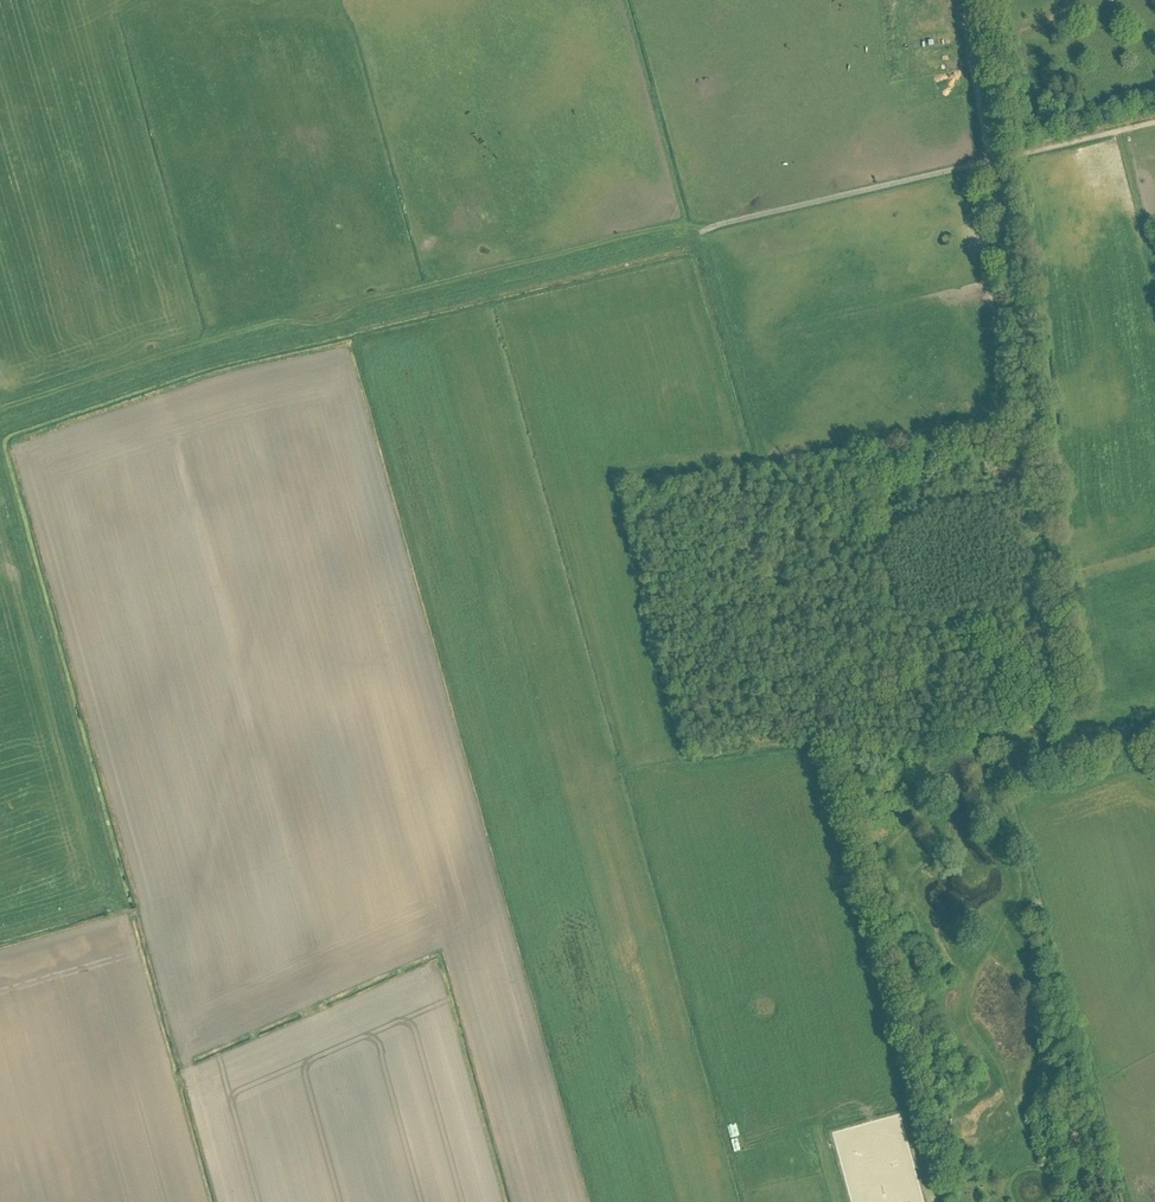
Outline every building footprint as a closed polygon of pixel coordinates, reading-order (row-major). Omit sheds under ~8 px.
[(903,11),(915,10),(914,0),(903,0),(903,11)]
